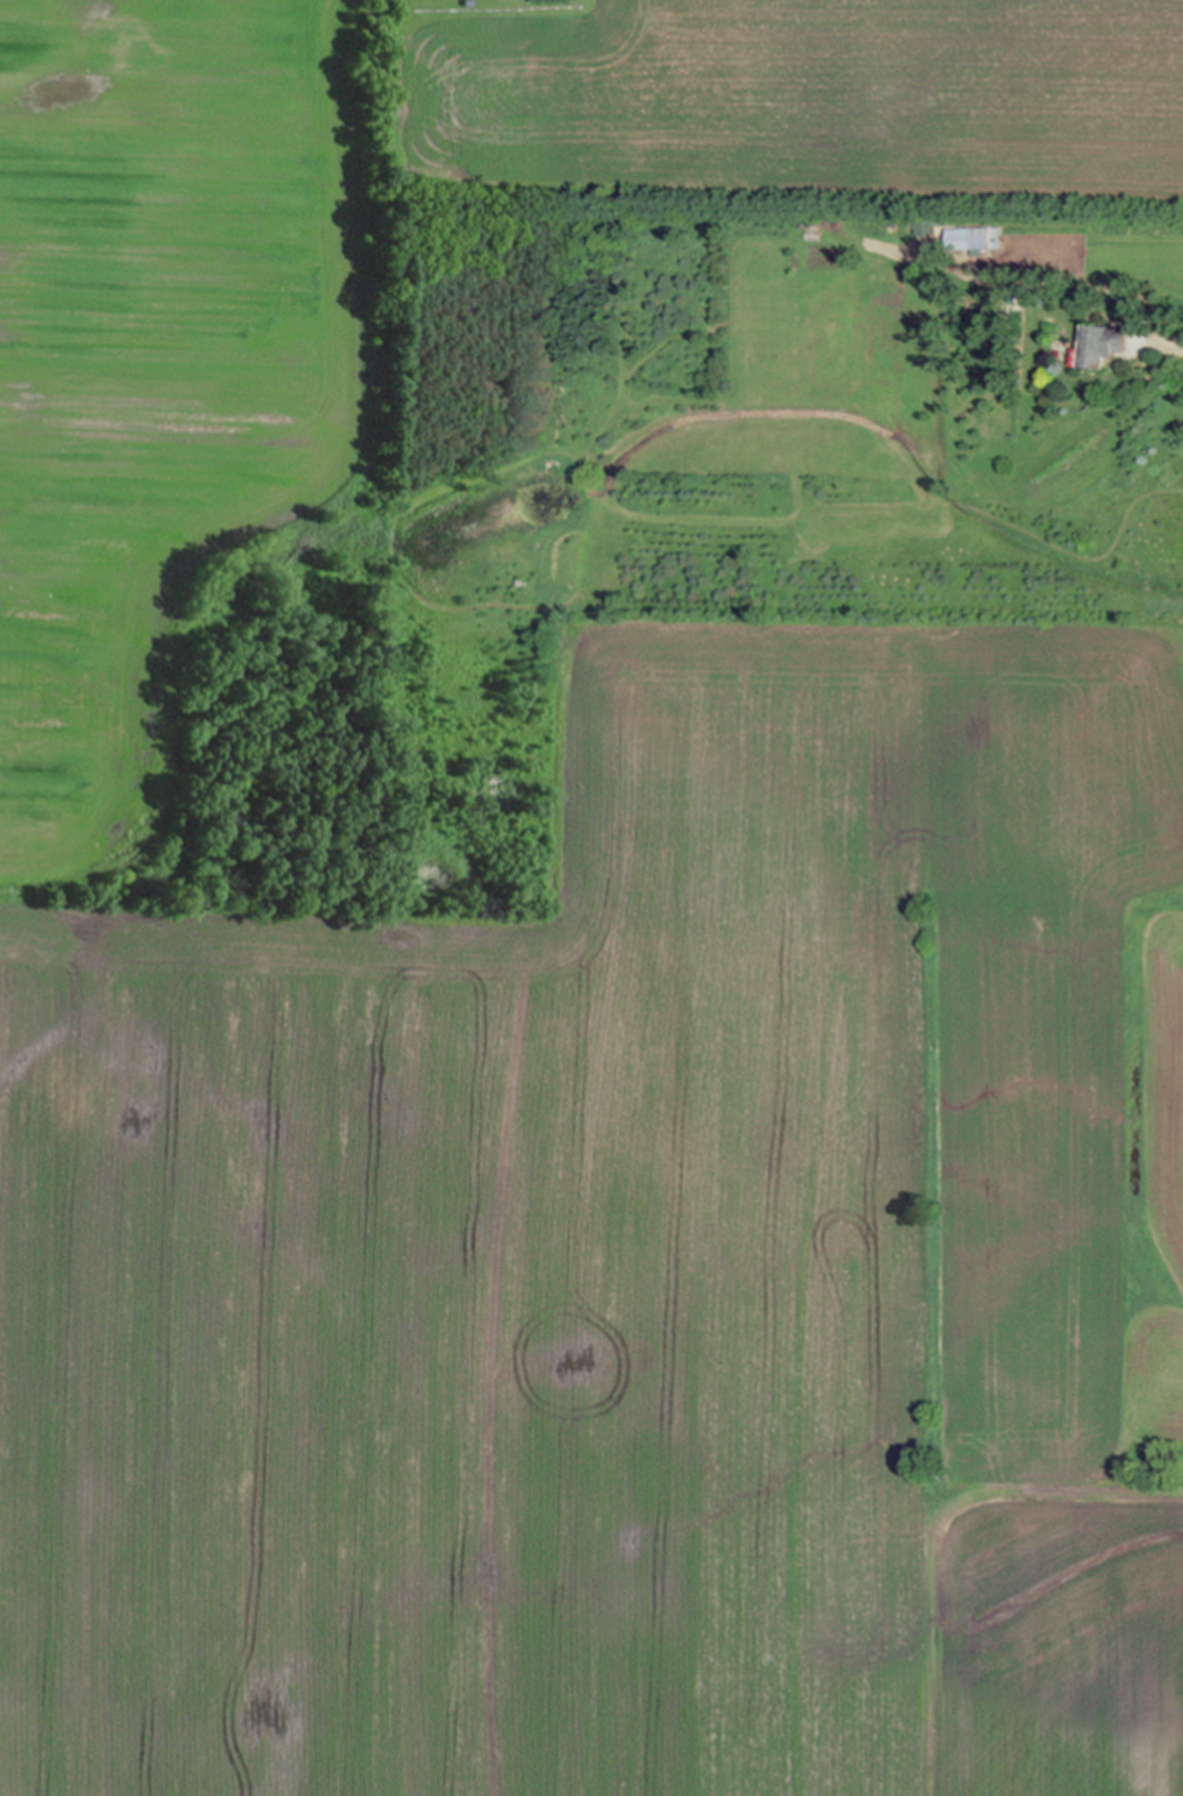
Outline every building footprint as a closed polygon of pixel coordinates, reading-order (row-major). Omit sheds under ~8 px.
[(936,237),(936,229),(949,229),(949,218),(924,218),(924,237),(936,237)] [(992,230),(949,230),(949,252),(992,252),(992,230)] [(1132,330),(1085,327),(1083,371),(1112,372),(1113,354),(1130,355),(1132,330)]
